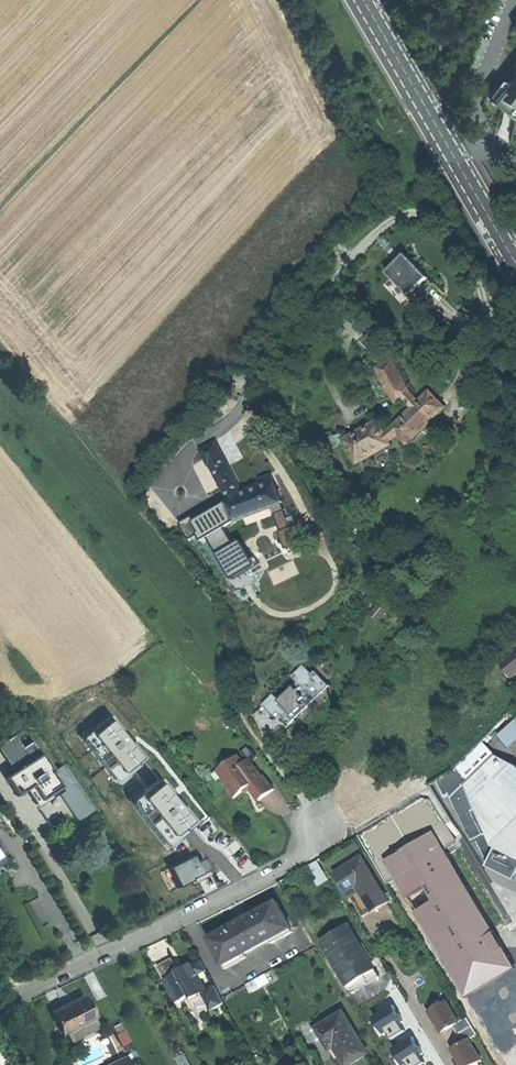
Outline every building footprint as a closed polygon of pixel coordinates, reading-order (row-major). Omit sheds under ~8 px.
[(515,121),(515,74),(513,78),(509,83),(507,82),(491,102),(515,121)] [(405,255),(387,273),(415,301),(424,292),(433,283),(405,255)] [(375,371),(394,404),(401,400),(411,410),(418,403),(410,395),(391,362),(375,371)] [(397,437),(406,447),(444,410),(436,401),(428,393),(418,403),(411,410),(390,429),(397,437)] [(344,447),(355,467),(390,447),(389,444),(384,435),(376,422),(343,440),(344,447)] [(397,437),(390,429),(384,435),(389,444),(397,437)] [(324,453),(344,447),(343,440),(340,435),(333,440),(323,443),(322,442),(321,442),(322,444),(323,453),(323,454),(324,454),(324,453)] [(209,466),(210,465),(225,457),(216,441),(200,450),(209,466)] [(210,465),(231,502),(244,495),(234,474),(225,457),(210,465)] [(230,503),(238,519),(275,505),(277,512),(286,509),(283,502),(284,501),(269,476),(258,483),(261,486),(244,495),(231,502),(230,503)] [(203,542),(209,538),(227,527),(236,522),(228,502),(215,509),(194,522),(200,532),(198,533),(203,542)] [(189,539),(198,533),(200,532),(194,522),(215,509),(212,504),(180,523),(189,539)] [(209,538),(219,554),(237,543),(227,527),(209,538)] [(237,543),(219,554),(233,579),(257,565),(251,555),(242,540),(237,543)] [(254,553),(251,555),(257,565),(260,563),(254,553)] [(515,654),(500,666),(511,680),(515,676),(515,656),(515,654)] [(274,694),(263,705),(274,717),(281,710),(286,715),(283,717),(290,725),(316,699),(310,693),(323,680),(315,671),(312,674),(304,665),(292,676),(298,682),(280,700),(274,694)] [(330,686),(323,680),(310,693),(316,699),(330,686)] [(129,738),(111,715),(80,739),(116,783),(146,759),(129,738)] [(499,736),(508,746),(515,740),(515,720),(499,736)] [(14,772),(41,754),(32,741),(23,747),(15,735),(0,745),(0,751),(14,772)] [(449,793),(451,798),(464,785),(494,755),(483,741),(456,767),(436,781),(444,798),(449,793)] [(249,746),(241,751),(246,759),(254,754),(249,746)] [(14,772),(5,778),(17,796),(26,790),(36,804),(51,794),(57,790),(61,787),(52,773),(53,772),(41,754),(14,772)] [(464,785),(488,832),(494,846),(497,847),(515,855),(515,765),(494,755),(464,785)] [(235,798),(243,792),(250,787),(252,789),(260,800),(266,795),(274,789),(264,776),(262,777),(249,759),(244,763),(238,756),(226,765),(230,770),(223,776),(230,784),(226,787),(235,798)] [(64,765),(53,772),(52,773),(61,787),(57,790),(77,821),(93,810),(64,765)] [(219,770),(223,776),(230,770),(226,765),(219,770)] [(408,771),(415,785),(427,779),(420,765),(408,771)] [(162,777),(131,801),(168,849),(182,838),(180,835),(197,822),(180,800),(162,777)] [(476,838),(488,832),(464,785),(451,798),(472,840),(476,838)] [(476,838),(489,864),(497,847),(494,846),(488,832),(476,838)] [(515,969),(515,966),(435,835),(386,861),(468,997),(515,969)] [(497,847),(489,864),(488,866),(515,880),(515,878),(515,855),(497,847)] [(194,854),(168,867),(178,886),(194,879),(195,881),(211,873),(203,857),(197,861),(196,858),(194,854)] [(389,901),(362,858),(336,873),(348,893),(360,886),(374,910),(380,906),(389,901)] [(318,861),(307,867),(319,886),(329,879),(318,861)] [(363,917),(374,910),(360,886),(348,893),(363,917)] [(210,939),(224,965),(291,928),(277,902),(244,920),(210,939)] [(349,926),(323,942),(335,961),(347,982),(374,967),(349,926)] [(157,966),(166,981),(180,973),(179,972),(179,973),(178,971),(179,970),(172,958),(164,962),(157,966)] [(201,960),(193,964),(199,975),(207,971),(201,960)] [(380,977),(374,967),(347,982),(335,961),(331,964),(349,995),(363,987),(380,977)] [(180,973),(166,981),(177,1002),(184,999),(191,995),(199,991),(200,993),(207,990),(200,978),(200,977),(199,975),(193,964),(192,963),(185,967),(186,969),(180,973)] [(503,1015),(515,1007),(515,971),(507,976),(511,983),(491,994),(503,1015)] [(266,975),(256,980),(260,987),(270,982),(266,975)] [(215,986),(207,990),(200,993),(199,991),(191,995),(199,1010),(209,1005),(212,1010),(224,1003),(215,986)] [(213,1011),(212,1010),(209,1005),(199,1010),(191,995),(184,999),(196,1020),(213,1011)] [(53,1012),(64,1033),(72,1029),(92,1019),(93,1018),(83,997),(61,1008),(53,1012)] [(473,1010),(508,1064),(511,1064),(515,1062),(515,1035),(492,997),(473,1010)] [(453,1026),(459,1022),(447,1001),(429,1011),(442,1032),(453,1026)] [(405,1031),(401,1023),(404,1022),(393,1004),(373,1017),(383,1035),(386,1033),(390,1040),(405,1031)] [(344,1064),(348,1064),(356,1060),(368,1053),(343,1012),(315,1028),(328,1050),(334,1047),(344,1064)] [(467,1017),(459,1022),(453,1026),(464,1043),(470,1039),(477,1034),(467,1017)] [(96,1027),(92,1019),(72,1029),(76,1037),(96,1027)] [(112,1027),(116,1034),(124,1030),(120,1023),(112,1027)] [(121,1046),(130,1042),(124,1030),(116,1034),(115,1035),(121,1046)] [(425,1062),(421,1056),(425,1054),(413,1036),(392,1049),(402,1064),(421,1064),(425,1062)] [(470,1039),(464,1043),(452,1049),(461,1064),(474,1064),(482,1060),(470,1039)] [(10,1063),(0,1053),(0,1064),(8,1064),(10,1063)] [(107,1064),(129,1064),(125,1056),(107,1064)]
